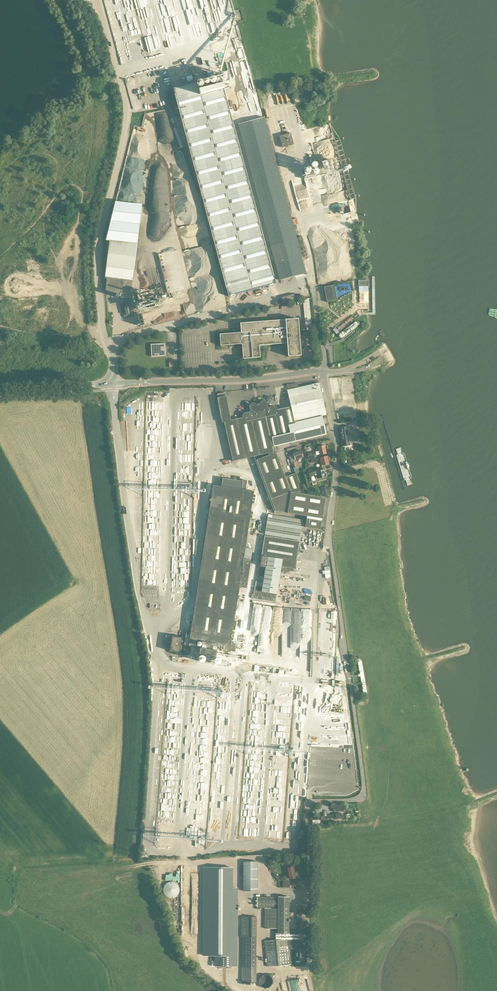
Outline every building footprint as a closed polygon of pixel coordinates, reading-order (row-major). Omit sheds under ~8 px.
[(228,296),(275,284),(231,116),(234,115),(233,108),(229,109),(222,81),(229,79),(227,74),(166,90),(171,109),(178,107),(228,296)] [(292,94),(325,107),(327,103),(294,89),(292,94)] [(296,238),(283,188),(264,116),(237,124),(242,141),(279,280),(306,273),(302,257),(307,256),(301,236),(296,238)] [(293,144),(290,133),(279,136),(282,147),(293,144)] [(330,158),(314,161),(316,172),(332,169),(330,158)] [(302,178),(307,178),(306,169),(298,170),(299,175),(302,175),(302,178)] [(122,278),(122,281),(107,279),(105,292),(120,294),(120,297),(130,299),(133,280),(122,278)] [(324,287),(327,302),(337,300),(334,285),(324,287)] [(294,294),(281,297),(282,303),(295,300),(294,294)] [(311,324),(309,298),(303,299),(304,324),(311,324)] [(134,316),(133,313),(132,308),(129,309),(128,303),(121,304),(124,317),(130,316),(131,317),(134,316)] [(358,318),(333,337),(337,343),(362,323),(358,318)] [(242,344),(243,358),(260,357),(259,345),(287,343),(288,356),(301,355),(298,319),(240,323),(241,332),(219,334),(220,345),(242,344)] [(158,356),(165,356),(165,344),(158,344),(151,344),(151,357),(158,356)] [(216,398),(219,412),(221,422),(223,422),(232,461),(268,453),(269,455),(256,460),(275,511),(322,518),(325,497),(302,493),(290,491),(276,453),(273,454),(272,452),(273,452),(272,447),(273,446),(274,446),(326,434),(324,425),(322,416),(326,415),(319,383),(298,387),(297,383),(289,384),(290,388),(288,389),(288,390),(287,390),(291,407),(277,410),(277,407),(275,406),(268,407),(267,402),(264,400),(261,401),(259,403),(256,404),(254,402),(250,403),(249,406),(250,412),(244,413),(242,416),(243,418),(231,420),(226,396),(225,393),(217,394),(218,398),(216,398)] [(341,441),(343,441),(344,443),(349,443),(347,427),(340,428),(340,432),(340,433),(341,441)] [(309,459),(311,458),(317,457),(321,456),(320,455),(326,454),(324,446),(318,447),(318,448),(316,448),(317,450),(307,453),(309,459)] [(291,461),(292,464),(295,462),(296,462),(295,460),(303,456),(301,451),(293,454),(289,456),(291,461)] [(317,457),(311,458),(312,463),(318,461),(318,462),(321,461),(322,465),(328,464),(327,456),(321,458),(321,456),(317,457)] [(324,473),(324,470),(322,470),(321,467),(311,470),(311,471),(308,471),(309,477),(315,475),(316,475),(317,479),(326,476),(325,472),(324,473)] [(251,560),(243,559),(245,548),(254,491),(213,485),(190,633),(186,633),(183,654),(189,655),(190,646),(200,647),(199,653),(198,661),(210,663),(211,655),(216,656),(217,650),(229,652),(234,649),(235,644),(231,639),(239,587),(246,588),(251,560)] [(265,534),(299,540),(303,520),(268,514),(265,534)] [(321,521),(306,518),(305,527),(320,529),(321,521)] [(258,576),(264,577),(262,586),(255,585),(253,598),(275,602),(281,566),(295,569),(296,561),(299,541),(265,535),(258,576)] [(243,558),(250,559),(252,548),(245,547),(243,558)] [(170,651),(180,652),(182,637),(172,636),(170,651)] [(359,677),(364,676),(361,657),(356,657),(359,677)] [(363,697),(368,696),(364,676),(359,677),(363,697)] [(243,891),(257,891),(258,861),(243,861),(243,891)] [(297,876),(295,876),(293,866),(287,867),(290,879),(293,878),(293,885),(297,886),(297,876)] [(225,868),(204,868),(204,956),(215,956),(215,967),(236,967),(236,889),(231,889),(231,868),(225,868)] [(177,896),(178,882),(163,882),(163,896),(177,896)] [(267,966),(291,963),(291,957),(289,944),(298,944),(298,933),(296,933),(296,931),(289,930),(289,921),(290,921),(290,919),(289,919),(289,896),(278,896),(278,897),(269,897),(269,896),(267,896),(267,897),(257,897),(257,908),(264,908),(264,928),(275,928),(276,936),(275,940),(265,941),(267,966)] [(297,933),(306,933),(306,912),(297,912),(296,929),(297,929),(297,933)] [(256,982),(256,937),(257,917),(242,916),(241,982),(256,982)] [(304,948),(296,948),(296,960),(304,960),(304,948)]
